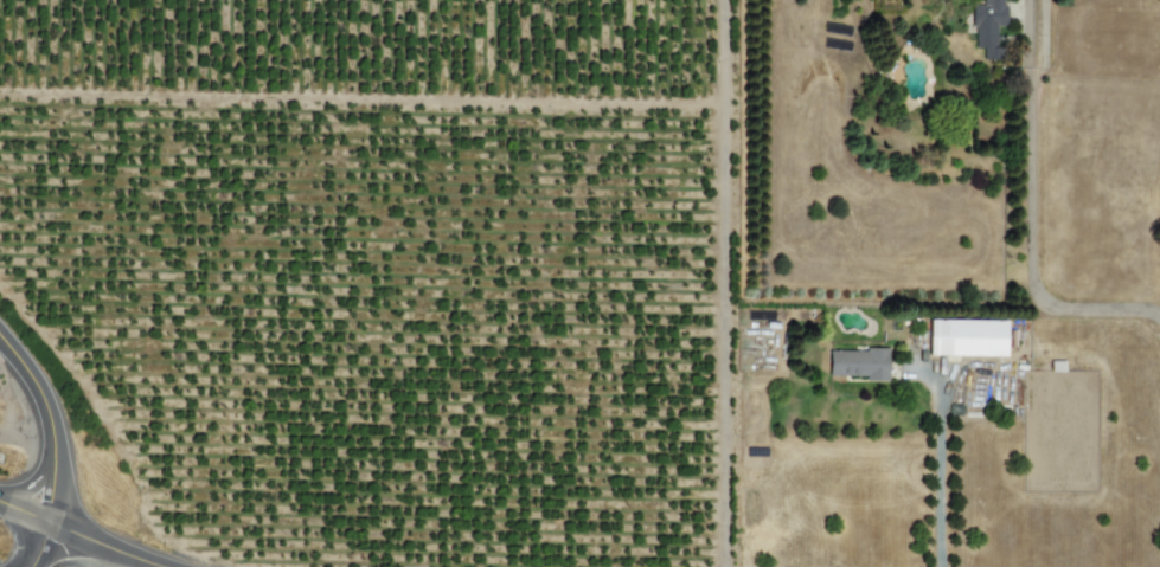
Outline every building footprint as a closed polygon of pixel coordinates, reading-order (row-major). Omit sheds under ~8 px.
[(984,5),(970,5),(970,27),(974,27),(974,49),(982,49),(982,59),(998,59),(998,26),(1004,26),(1004,0),(984,0),(984,5)] [(1004,356),(1004,320),(927,319),(927,355),(1004,356)] [(887,350),(828,349),(827,375),(864,376),(864,381),(886,381),(887,350)]
